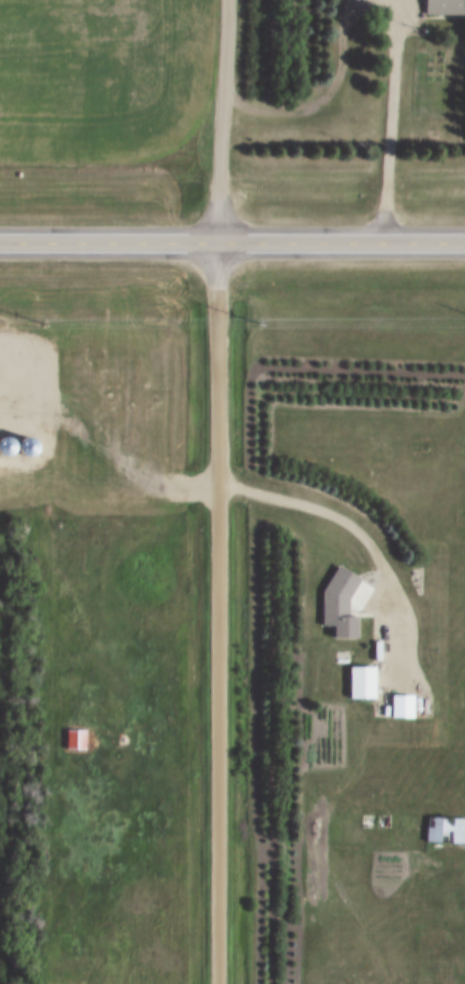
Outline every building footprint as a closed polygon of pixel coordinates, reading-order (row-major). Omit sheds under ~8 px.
[(422,11),(422,0),(464,0),(464,11),(422,11)] [(8,450),(12,447),(13,442),(12,437),(8,433),(3,432),(0,433),(0,451),(3,452),(8,450)] [(26,452),(31,450),(35,447),(36,442),(35,437),(31,433),(26,432),(21,433),(18,437),(16,442),(17,447),(21,450),(26,452)] [(320,586),(336,561),(358,575),(346,594),(346,614),(354,614),(354,636),(333,636),(333,622),(320,622),(320,586)] [(347,663),(376,663),(376,696),(347,696),(347,663)] [(389,691),(412,691),(412,716),(389,716),(389,691)] [(66,728),(84,728),(84,748),(66,748),(66,728)] [(423,815),(462,815),(462,840),(423,840),(423,815)]
